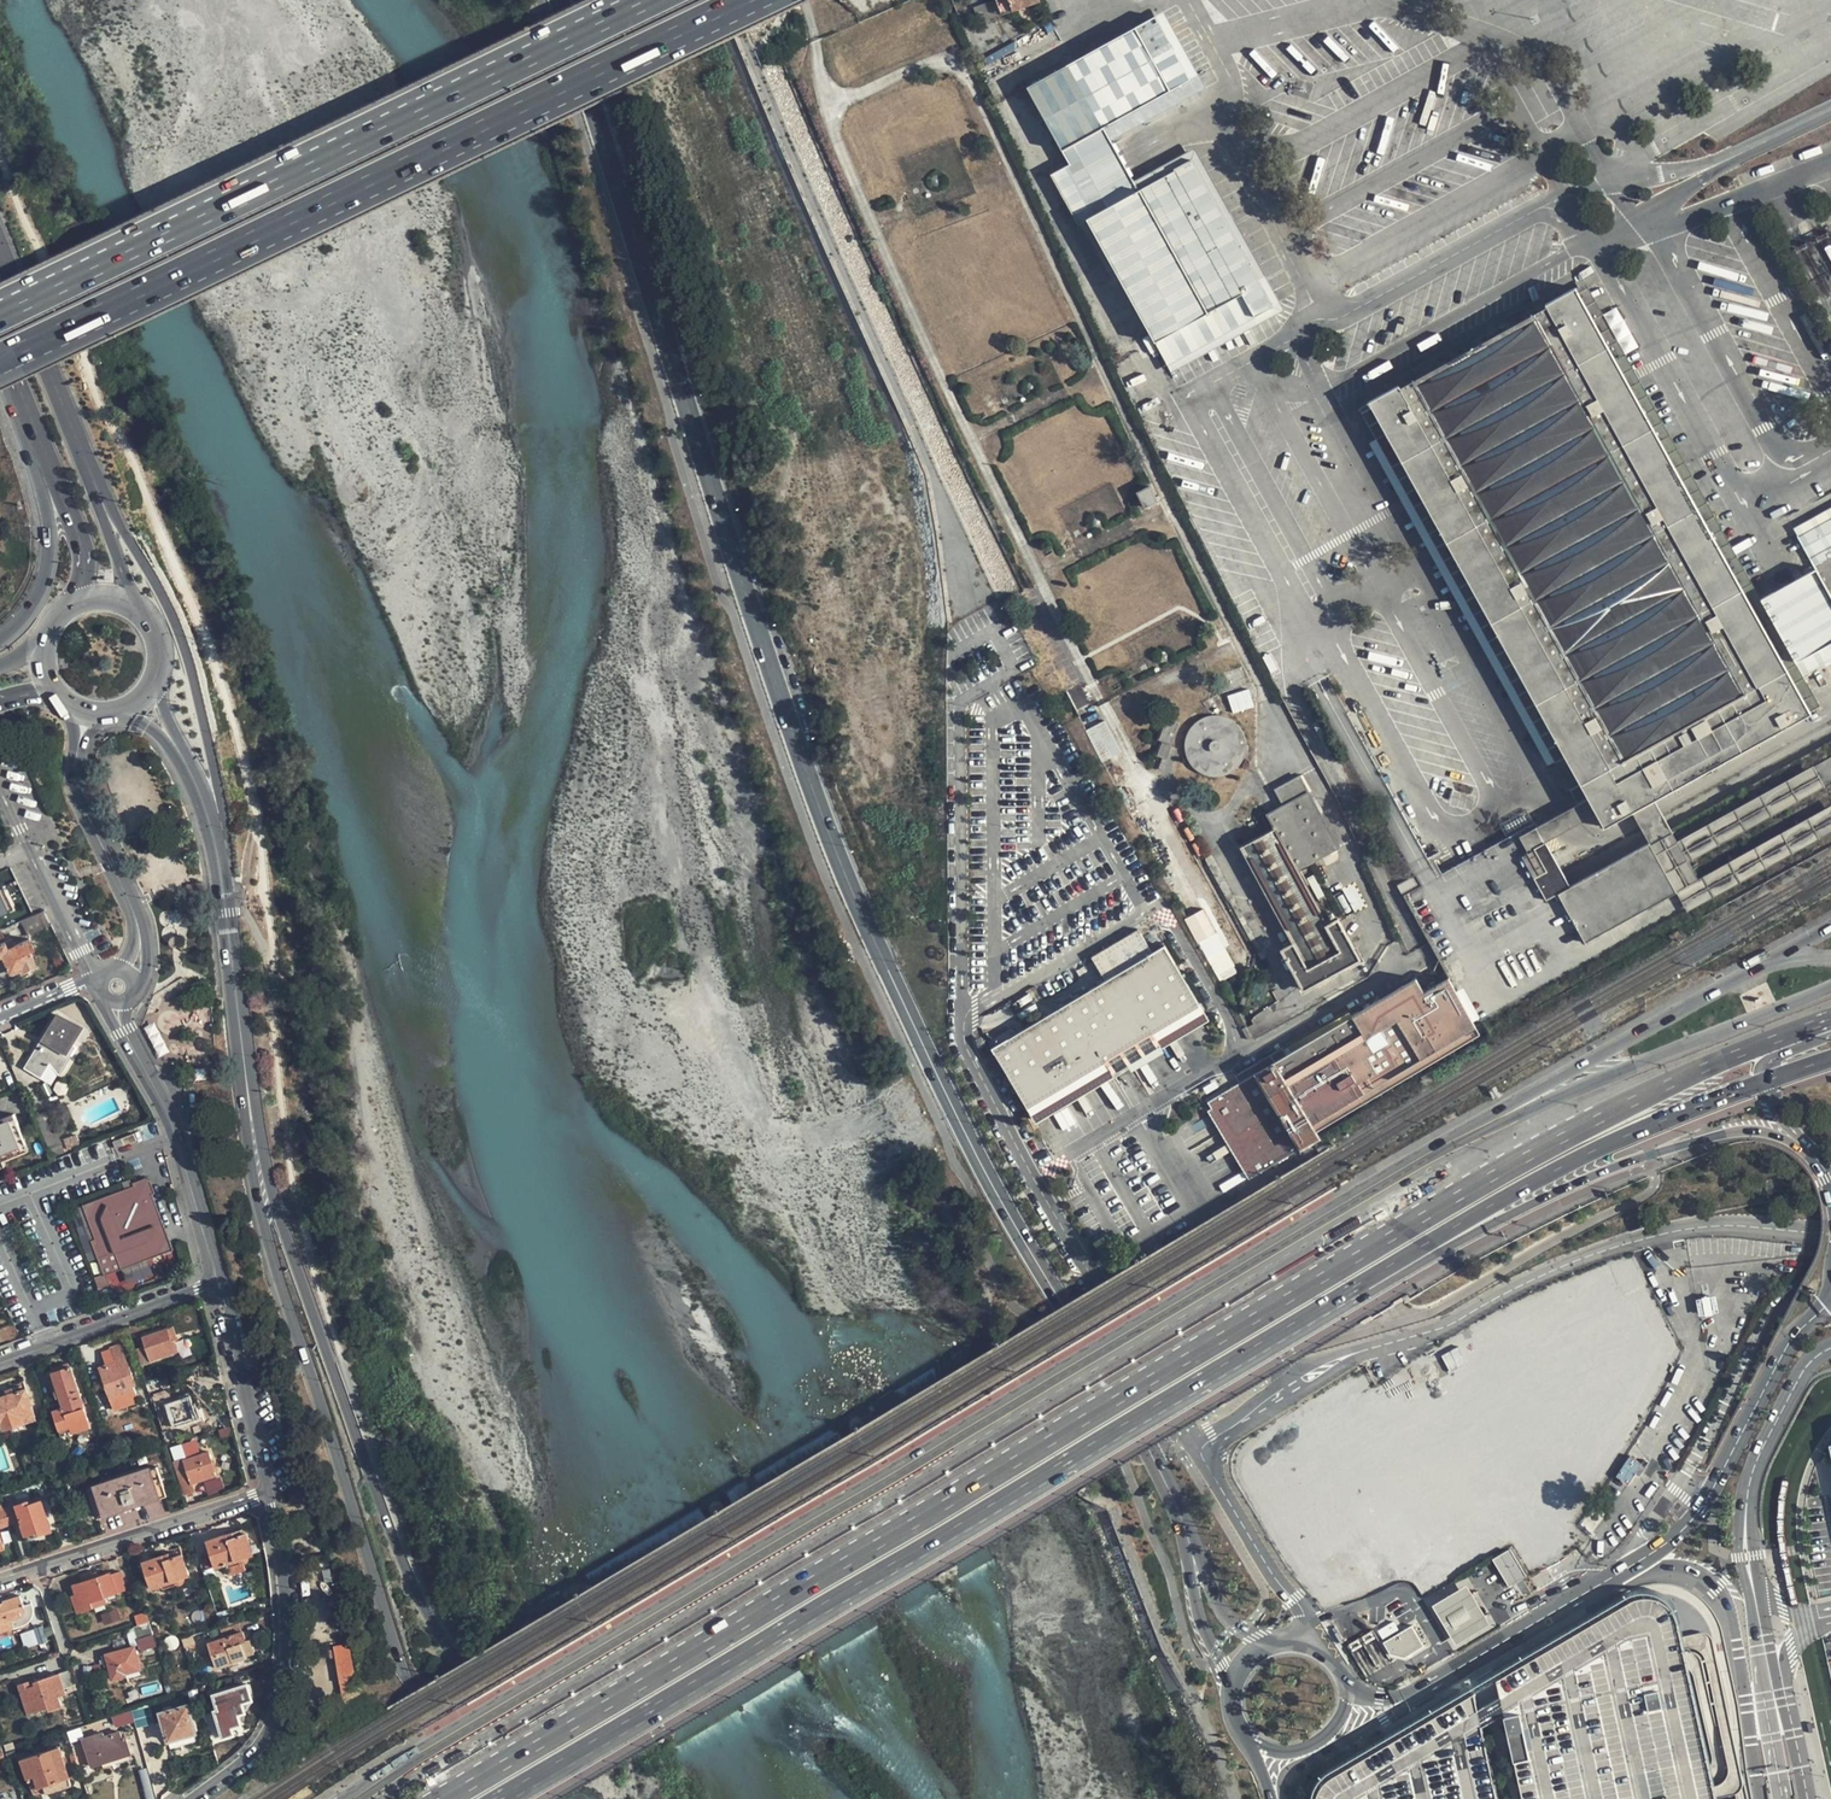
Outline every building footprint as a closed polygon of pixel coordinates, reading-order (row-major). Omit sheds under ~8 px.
[(996,1),(999,8),(1000,12),(1012,8),(1008,0),(999,0),(996,1)] [(1012,8),(1027,3),(1036,0),(1008,0),(1012,8)] [(1105,127),(1112,140),(1206,90),(1165,10),(1070,60),(1105,127)] [(1072,161),(1112,140),(1105,127),(1066,148),(1072,161)] [(1140,191),(1134,181),(1112,140),(1072,161),(1050,173),(1078,224),(1088,219),(1155,340),(1243,292),(1176,171),(1140,191)] [(1197,147),(1134,181),(1140,191),(1176,171),(1243,292),(1269,278),(1197,147)] [(1585,282),(1576,288),(1809,708),(1818,703),(1585,282)] [(1809,708),(1576,288),(1576,286),(1545,303),(1546,306),(1399,387),(1397,384),(1366,400),(1368,403),(1401,463),(1586,796),(1594,812),(1602,825),(1630,809),(1653,797),(1809,710),(1809,708)] [(1546,306),(1545,303),(1541,296),(1393,376),(1397,384),(1399,387),(1546,306)] [(1368,403),(1359,408),(1392,468),(1401,463),(1368,403)] [(1563,809),(1586,796),(1401,463),(1392,468),(1379,476),(1563,809)] [(1158,499),(1150,483),(1138,490),(1146,505),(1158,499)] [(1794,526),(1815,566),(1766,595),(1809,673),(1830,661),(1830,505),(1794,526)] [(1229,694),(1234,711),(1255,705),(1250,687),(1229,694)] [(1247,757),(1249,746),(1248,742),(1247,738),(1244,731),(1240,726),(1234,721),(1227,718),(1223,717),(1215,716),(1211,716),(1204,719),(1197,723),(1191,728),(1189,732),(1186,739),(1184,747),(1185,751),(1185,755),(1188,763),(1193,769),(1199,775),(1202,777),(1210,779),(1214,780),(1222,780),(1230,777),(1233,775),(1242,768),(1247,757)] [(1087,729),(1103,759),(1122,749),(1106,719),(1087,729)] [(1670,829),(1647,840),(1673,888),(1697,876),(1686,857),(1821,784),(1811,766),(1675,838),(1670,829)] [(1325,922),(1297,868),(1338,845),(1300,774),(1274,787),(1282,804),(1266,813),(1273,825),(1240,841),(1292,940),(1281,946),(1303,987),(1359,957),(1337,916),(1325,922)] [(1535,825),(1543,840),(1562,829),(1594,812),(1586,796),(1563,809),(1550,817),(1535,825)] [(1663,816),(1661,812),(1653,797),(1630,809),(1638,824),(1640,828),(1644,834),(1647,840),(1670,829),(1667,822),(1663,816)] [(1830,828),(1830,805),(1697,877),(1707,895),(1830,828)] [(1551,853),(1543,840),(1535,825),(1532,820),(1401,892),(1420,925),(1527,866),(1551,853)] [(1673,888),(1647,840),(1568,884),(1565,878),(1540,891),(1541,894),(1554,887),(1556,890),(1582,939),(1673,888)] [(1534,881),(1558,868),(1551,853),(1527,866),(1534,881)] [(1565,878),(1558,868),(1534,881),(1540,891),(1565,878)] [(2,887),(0,888),(0,913),(12,907),(2,887)] [(1554,887),(1541,894),(1543,897),(1556,890),(1554,887)] [(1205,908),(1186,917),(1198,942),(1217,933),(1205,908)] [(50,924),(43,910),(39,911),(45,926),(50,924)] [(28,934),(45,926),(39,911),(34,914),(21,920),(28,934)] [(1110,984),(1003,1044),(1038,1106),(1113,1064),(1119,1074),(1134,1066),(1166,1047),(1160,1037),(1207,1010),(1172,949),(1157,957),(1155,953),(1143,932),(1096,959),(1110,984)] [(32,960),(28,950),(34,948),(29,937),(15,944),(12,937),(0,943),(0,955),(2,954),(10,970),(32,960)] [(1172,949),(1169,945),(1155,953),(1157,957),(1172,949)] [(1221,980),(1239,970),(1227,947),(1209,956),(1221,980)] [(24,967),(34,963),(32,960),(10,970),(11,973),(24,966),(24,967)] [(1421,979),(1347,1021),(1287,1058),(1243,1085),(1212,1104),(1214,1108),(1207,1112),(1247,1179),(1275,1162),(1293,1151),(1289,1145),(1286,1140),(1477,1027),(1480,1026),(1454,982),(1430,995),(1421,979)] [(1207,1010),(1160,1037),(1166,1047),(1168,1050),(1214,1024),(1207,1010)] [(63,1035),(72,1019),(60,1013),(45,1038),(48,1040),(54,1043),(51,1048),(45,1046),(35,1061),(33,1059),(28,1067),(26,1066),(26,1067),(42,1077),(50,1063),(58,1074),(59,1073),(58,1071),(70,1051),(68,1049),(73,1041),(63,1035)] [(82,1024),(72,1019),(63,1035),(73,1041),(82,1024)] [(1289,1145),(1481,1035),(1477,1027),(1286,1140),(1289,1145)] [(48,1040),(45,1046),(51,1048),(54,1043),(48,1040)] [(1166,1047),(1134,1066),(1139,1076),(1172,1057),(1168,1050),(1166,1047)] [(1238,1078),(1243,1085),(1287,1058),(1282,1051),(1238,1078)] [(1113,1064),(1038,1106),(1046,1119),(1121,1077),(1119,1074),(1113,1064)] [(36,1117),(49,1151),(62,1146),(48,1112),(36,1117)] [(3,1159),(1,1153),(27,1143),(15,1113),(0,1119),(0,1161),(3,1159)] [(116,1148),(137,1140),(134,1133),(113,1141),(116,1148)] [(77,1136),(64,1141),(68,1151),(81,1146),(77,1136)] [(62,1146),(49,1151),(52,1158),(64,1153),(62,1146)] [(157,1193),(152,1180),(147,1178),(134,1183),(135,1186),(140,1184),(142,1189),(147,1191),(152,1189),(154,1194),(157,1193)] [(154,1194),(152,1189),(147,1191),(142,1189),(140,1184),(135,1186),(84,1205),(96,1239),(92,1241),(99,1259),(107,1256),(111,1264),(119,1261),(122,1270),(174,1250),(154,1194)] [(122,1270),(119,1261),(111,1264),(107,1256),(99,1259),(104,1274),(106,1273),(107,1275),(122,1270)] [(111,1285),(107,1275),(106,1273),(104,1274),(95,1277),(99,1289),(111,1285)] [(144,1337),(146,1346),(138,1349),(143,1364),(151,1361),(151,1359),(178,1350),(175,1340),(178,1339),(173,1326),(144,1337)] [(124,1389),(134,1385),(136,1384),(121,1344),(112,1347),(112,1349),(104,1352),(108,1364),(100,1367),(105,1379),(108,1387),(107,1387),(115,1407),(129,1402),(124,1389)] [(54,1372),(71,1367),(70,1364),(53,1369),(54,1372)] [(72,1425),(72,1427),(89,1421),(71,1367),(54,1372),(65,1407),(53,1411),(59,1429),(72,1425)] [(139,1398),(134,1385),(124,1389),(129,1402),(139,1398)] [(34,1411),(31,1403),(32,1403),(30,1393),(28,1394),(26,1388),(0,1397),(0,1423),(2,1422),(4,1428),(24,1421),(22,1415),(34,1411)] [(194,1406),(192,1400),(191,1395),(172,1401),(169,1392),(155,1397),(165,1426),(174,1423),(174,1425),(201,1416),(197,1405),(194,1406)] [(36,1418),(34,1411),(22,1415),(24,1421),(36,1418)] [(90,1425),(89,1421),(72,1427),(73,1430),(90,1425)] [(172,1449),(176,1461),(184,1458),(185,1458),(184,1453),(182,1446),(172,1449)] [(185,1460),(184,1458),(176,1461),(175,1461),(186,1494),(195,1490),(193,1482),(216,1475),(216,1473),(217,1472),(218,1470),(218,1467),(216,1466),(214,1465),(209,1452),(185,1460)] [(167,1495),(158,1466),(90,1489),(99,1517),(137,1505),(167,1495)] [(29,1501),(5,1509),(10,1525),(22,1520),(24,1524),(23,1525),(26,1534),(38,1530),(39,1533),(52,1528),(42,1500),(30,1505),(29,1501)] [(10,1525),(5,1509),(3,1505),(0,1506),(0,1528),(10,1525)] [(249,1558),(249,1555),(254,1553),(246,1532),(234,1537),(233,1532),(207,1541),(216,1566),(226,1563),(228,1567),(247,1560),(249,1558)] [(1493,1558),(1511,1587),(1525,1578),(1507,1550),(1493,1558)] [(170,1558),(169,1553),(143,1562),(152,1587),(162,1584),(164,1588),(183,1582),(185,1580),(185,1576),(190,1574),(183,1553),(170,1558)] [(74,1584),(77,1596),(88,1593),(90,1601),(91,1601),(93,1607),(107,1603),(105,1597),(127,1589),(121,1571),(111,1575),(111,1573),(74,1584)] [(1442,1624),(1453,1643),(1488,1623),(1477,1604),(1466,1586),(1432,1607),(1442,1624)] [(1660,1592),(1651,1589),(1639,1590),(1628,1594),(1498,1669),(1505,1701),(1527,1798),(1720,1798),(1684,1633),(1680,1612),(1675,1604),(1668,1597),(1660,1592)] [(75,1606),(90,1601),(88,1593),(77,1596),(72,1598),(75,1606)] [(25,1624),(31,1619),(33,1615),(33,1612),(33,1608),(32,1603),(24,1606),(20,1595),(3,1601),(3,1602),(0,1603),(0,1632),(25,1624)] [(121,1606),(105,1611),(109,1623),(125,1618),(121,1606)] [(156,1645),(148,1622),(135,1626),(136,1630),(141,1644),(142,1649),(156,1645)] [(250,1640),(246,1641),(240,1623),(221,1630),(224,1638),(209,1643),(218,1668),(233,1663),(232,1661),(247,1656),(247,1655),(254,1653),(250,1640)] [(1390,1653),(1404,1658),(1426,1645),(1413,1624),(1383,1640),(1390,1653)] [(44,1625),(34,1629),(39,1644),(49,1641),(44,1625)] [(127,1632),(132,1647),(135,1646),(141,1644),(136,1630),(127,1632)] [(1342,1641),(1337,1631),(1333,1634),(1338,1643),(1342,1641)] [(356,1677),(352,1641),(335,1643),(339,1679),(356,1677)] [(141,1669),(135,1646),(132,1647),(106,1654),(113,1679),(126,1676),(126,1673),(141,1669)] [(71,1670),(36,1681),(36,1684),(21,1689),(28,1713),(49,1706),(50,1710),(62,1706),(59,1695),(66,1693),(64,1689),(76,1685),(71,1670)] [(19,1684),(21,1689),(36,1684),(36,1681),(35,1679),(19,1684)] [(1483,1714),(1476,1682),(1329,1767),(1321,1774),(1315,1783),(1312,1793),(1312,1798),(1502,1798),(1483,1714)] [(248,1684),(214,1694),(218,1709),(215,1710),(223,1737),(235,1734),(233,1727),(242,1724),(239,1714),(246,1712),(243,1703),(253,1699),(248,1684)] [(197,1732),(189,1704),(160,1712),(169,1740),(197,1732)] [(86,1735),(84,1727),(69,1731),(74,1747),(81,1745),(79,1737),(86,1735)] [(104,1736),(102,1732),(83,1739),(92,1767),(131,1754),(126,1737),(122,1738),(120,1731),(104,1736)] [(8,1759),(6,1752),(3,1745),(0,1746),(0,1761),(8,1759)] [(47,1784),(69,1777),(59,1746),(22,1759),(26,1772),(29,1771),(34,1789),(45,1785),(47,1784)] [(72,1784),(69,1777),(47,1784),(45,1785),(47,1792),(72,1784)]
